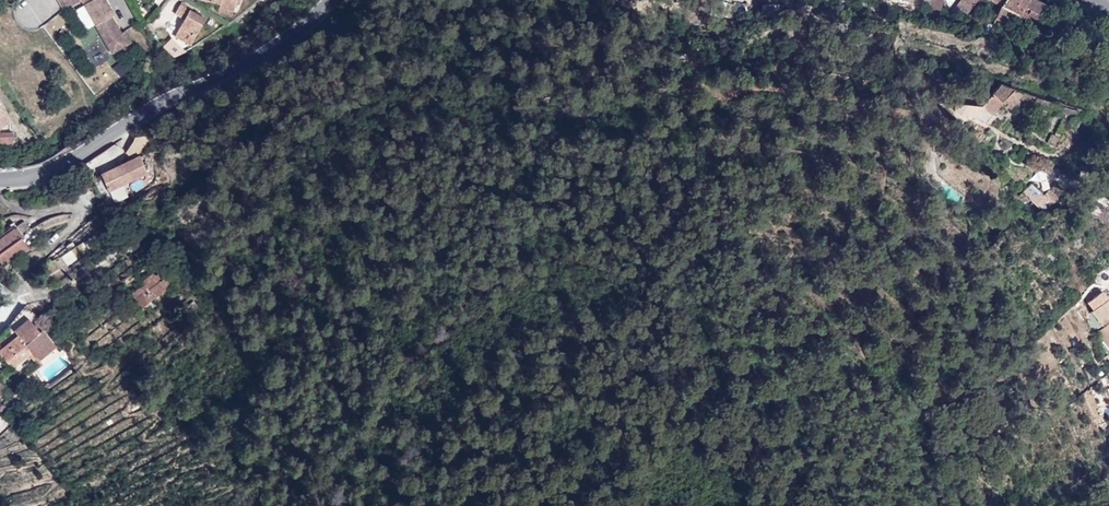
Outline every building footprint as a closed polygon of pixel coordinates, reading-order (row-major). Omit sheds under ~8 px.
[(82,1),(112,53),(131,42),(125,31),(121,33),(111,16),(114,15),(105,0),(79,0),(82,1)] [(210,2),(220,4),(220,6),(234,10),(235,4),(239,4),(240,0),(211,0),(210,2)] [(928,7),(928,8),(941,11),(943,0),(901,0),(928,7)] [(977,0),(955,0),(948,10),(954,13),(959,13),(961,10),(968,14),(973,7),(977,0)] [(1029,0),(1005,0),(1001,6),(1015,12),(1020,15),(1029,0)] [(1045,6),(1033,0),(1029,0),(1020,15),(1035,22),(1045,6)] [(1015,12),(1001,6),(999,4),(994,19),(1003,23),(1005,18),(1010,21),(1015,12)] [(205,19),(180,5),(175,14),(185,19),(175,37),(191,45),(205,19)] [(1011,109),(1023,93),(1001,84),(982,106),(958,104),(957,109),(985,123),(990,115),(1002,102),(1011,109)] [(10,122),(0,107),(0,130),(10,122)] [(0,133),(0,145),(13,145),(13,132),(0,133)] [(140,156),(101,174),(109,192),(148,174),(140,156)] [(1026,190),(1045,210),(1060,195),(1052,188),(1045,194),(1034,182),(1026,190)] [(14,229),(17,226),(14,222),(0,232),(0,239),(14,229)] [(23,222),(17,227),(23,234),(30,230),(25,222),(23,222)] [(0,239),(0,262),(3,266),(28,248),(14,229),(0,239)] [(145,285),(148,290),(136,300),(142,308),(166,290),(165,289),(172,284),(162,272),(155,276),(153,273),(142,282),(145,285)] [(145,285),(133,294),(136,300),(148,290),(145,285)] [(1091,312),(1103,326),(1108,321),(1108,297),(1091,312)] [(22,310),(9,325),(14,331),(29,319),(22,310)] [(0,350),(0,354),(12,369),(29,355),(40,368),(60,352),(42,330),(40,332),(29,319),(14,331),(18,336),(0,350)] [(1097,332),(1108,347),(1108,323),(1097,332)] [(8,391),(0,381),(0,397),(8,391)]
